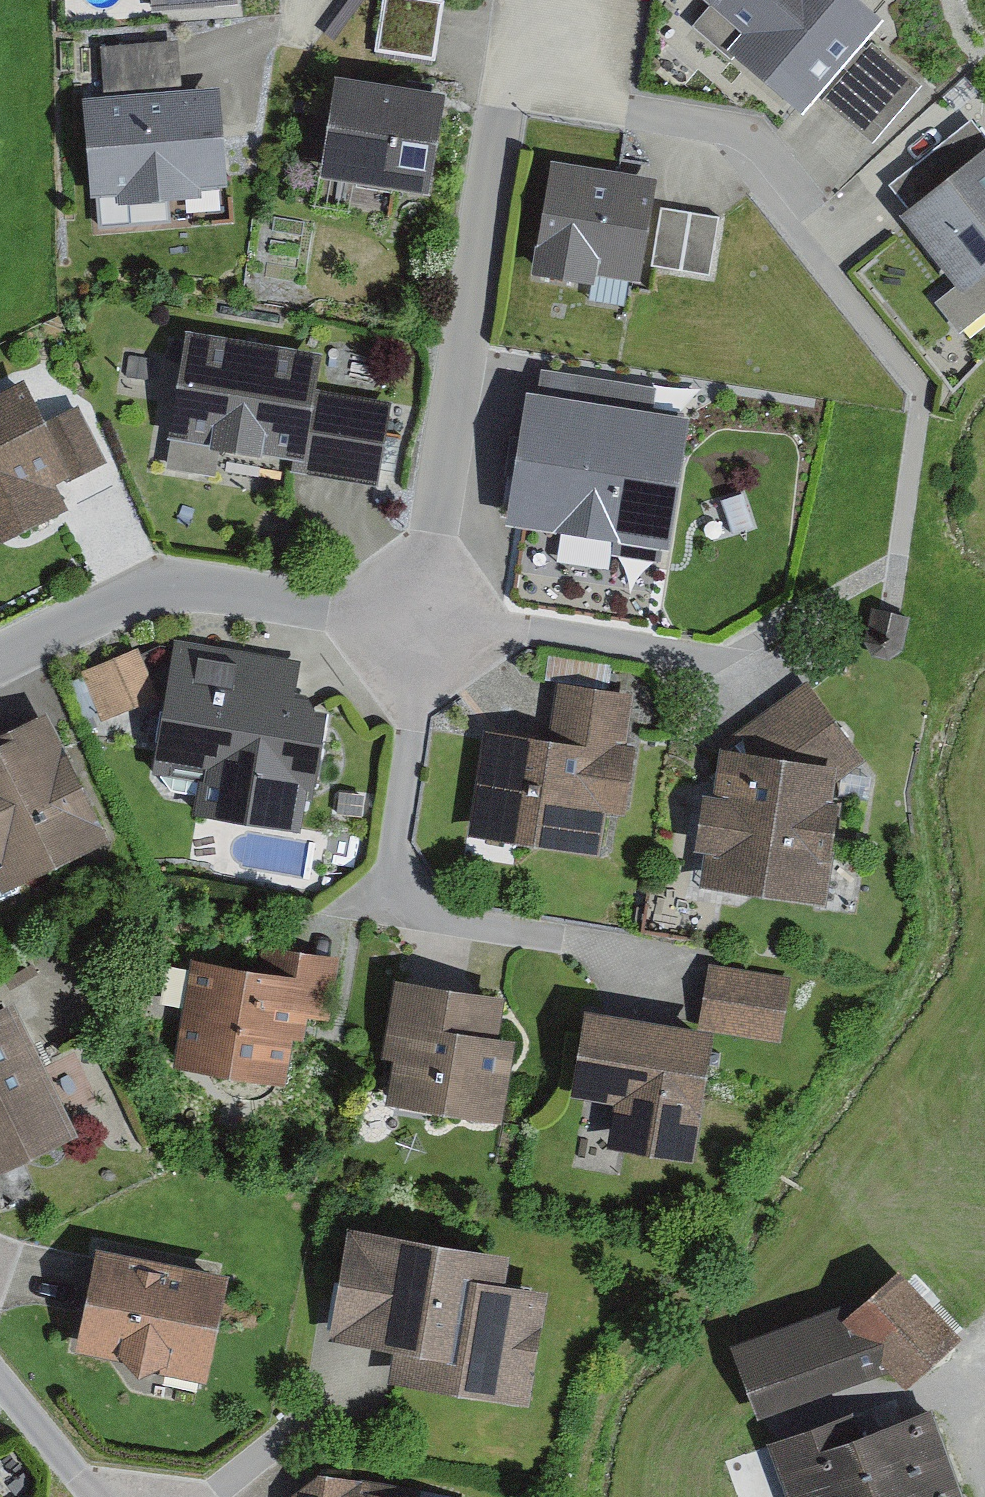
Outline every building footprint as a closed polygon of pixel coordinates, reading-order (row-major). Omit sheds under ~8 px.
[(374,48),(435,58),(440,27),(445,0),(382,0),(374,48)] [(709,1),(692,20),(732,55),(736,50),(803,107),(884,14),(869,0),(708,0),(709,1)] [(103,91),(82,93),(90,193),(115,191),(116,200),(202,193),(201,183),(228,181),(219,81),(181,84),(177,36),(100,42),(103,91)] [(871,38),(821,96),(846,118),(872,139),(922,81),(871,38)] [(393,73),(336,65),(319,168),(431,185),(444,84),(412,79),(393,73)] [(958,280),(935,298),(960,328),(984,308),(984,133),(971,115),(889,180),(906,202),(899,207),(958,280)] [(549,154),(531,267),(594,277),(596,268),(641,276),(658,172),(549,154)] [(694,208),(661,202),(651,266),(711,276),(721,212),(694,208)] [(186,323),(169,432),(171,432),(166,465),(217,473),(221,443),(292,455),(289,469),(382,483),(396,397),(317,384),(323,345),(186,323)] [(527,383),(506,513),(616,531),(613,549),(660,557),(662,543),(671,544),(692,407),(655,402),(658,383),(542,364),(539,385),(527,383)] [(0,385),(0,539),(68,506),(55,480),(63,476),(64,479),(86,468),(106,458),(78,402),(45,418),(23,374),(0,385)] [(911,612),(872,603),(864,638),(873,653),(888,657),(903,646),(911,612)] [(175,636),(152,768),(158,769),(170,788),(196,792),(193,809),(301,827),(306,793),(313,794),(327,708),(327,705),(316,703),(307,686),(296,684),(301,658),(175,636)] [(138,644),(80,670),(102,719),(160,693),(138,644)] [(705,845),(700,880),(823,897),(838,794),(833,793),(834,779),(866,756),(807,675),(719,740),(712,788),(703,787),(695,844),(705,845)] [(482,722),(466,832),(602,851),(608,808),(624,810),(634,741),(626,740),(633,689),(558,679),(551,731),(482,722)] [(20,888),(17,882),(110,837),(47,707),(0,729),(0,734),(1,736),(0,736),(0,897),(20,888)] [(260,960),(187,950),(170,1064),(287,1081),(293,1037),(305,1038),(309,1015),(329,1018),(338,955),(263,944),(260,960)] [(792,975),(708,960),(699,1018),(717,1021),(715,1030),(781,1043),(792,975)] [(506,988),(393,969),(379,1052),(393,1054),(386,1099),(502,1118),(516,1032),(499,1029),(506,988)] [(0,1001),(0,1167),(78,1129),(13,994),(0,1001)] [(699,1018),(584,1001),(571,1091),(614,1097),(607,1141),(696,1155),(715,1030),(717,1021),(699,1018)] [(507,1245),(345,1220),(327,1334),(391,1344),(386,1378),(529,1400),(547,1282),(502,1275),(507,1245)] [(96,1239),(74,1346),(126,1356),(139,1371),(160,1360),(160,1370),(206,1379),(229,1267),(96,1239)] [(732,1338),(759,1414),(890,1367),(908,1387),(965,1334),(898,1262),(867,1291),(732,1338)] [(770,1439),(791,1496),(966,1496),(932,1402),(862,1427),(855,1408),(770,1439)] [(318,1467),(284,1496),(283,1496),(436,1496),(397,1490),(398,1481),(318,1467)]
